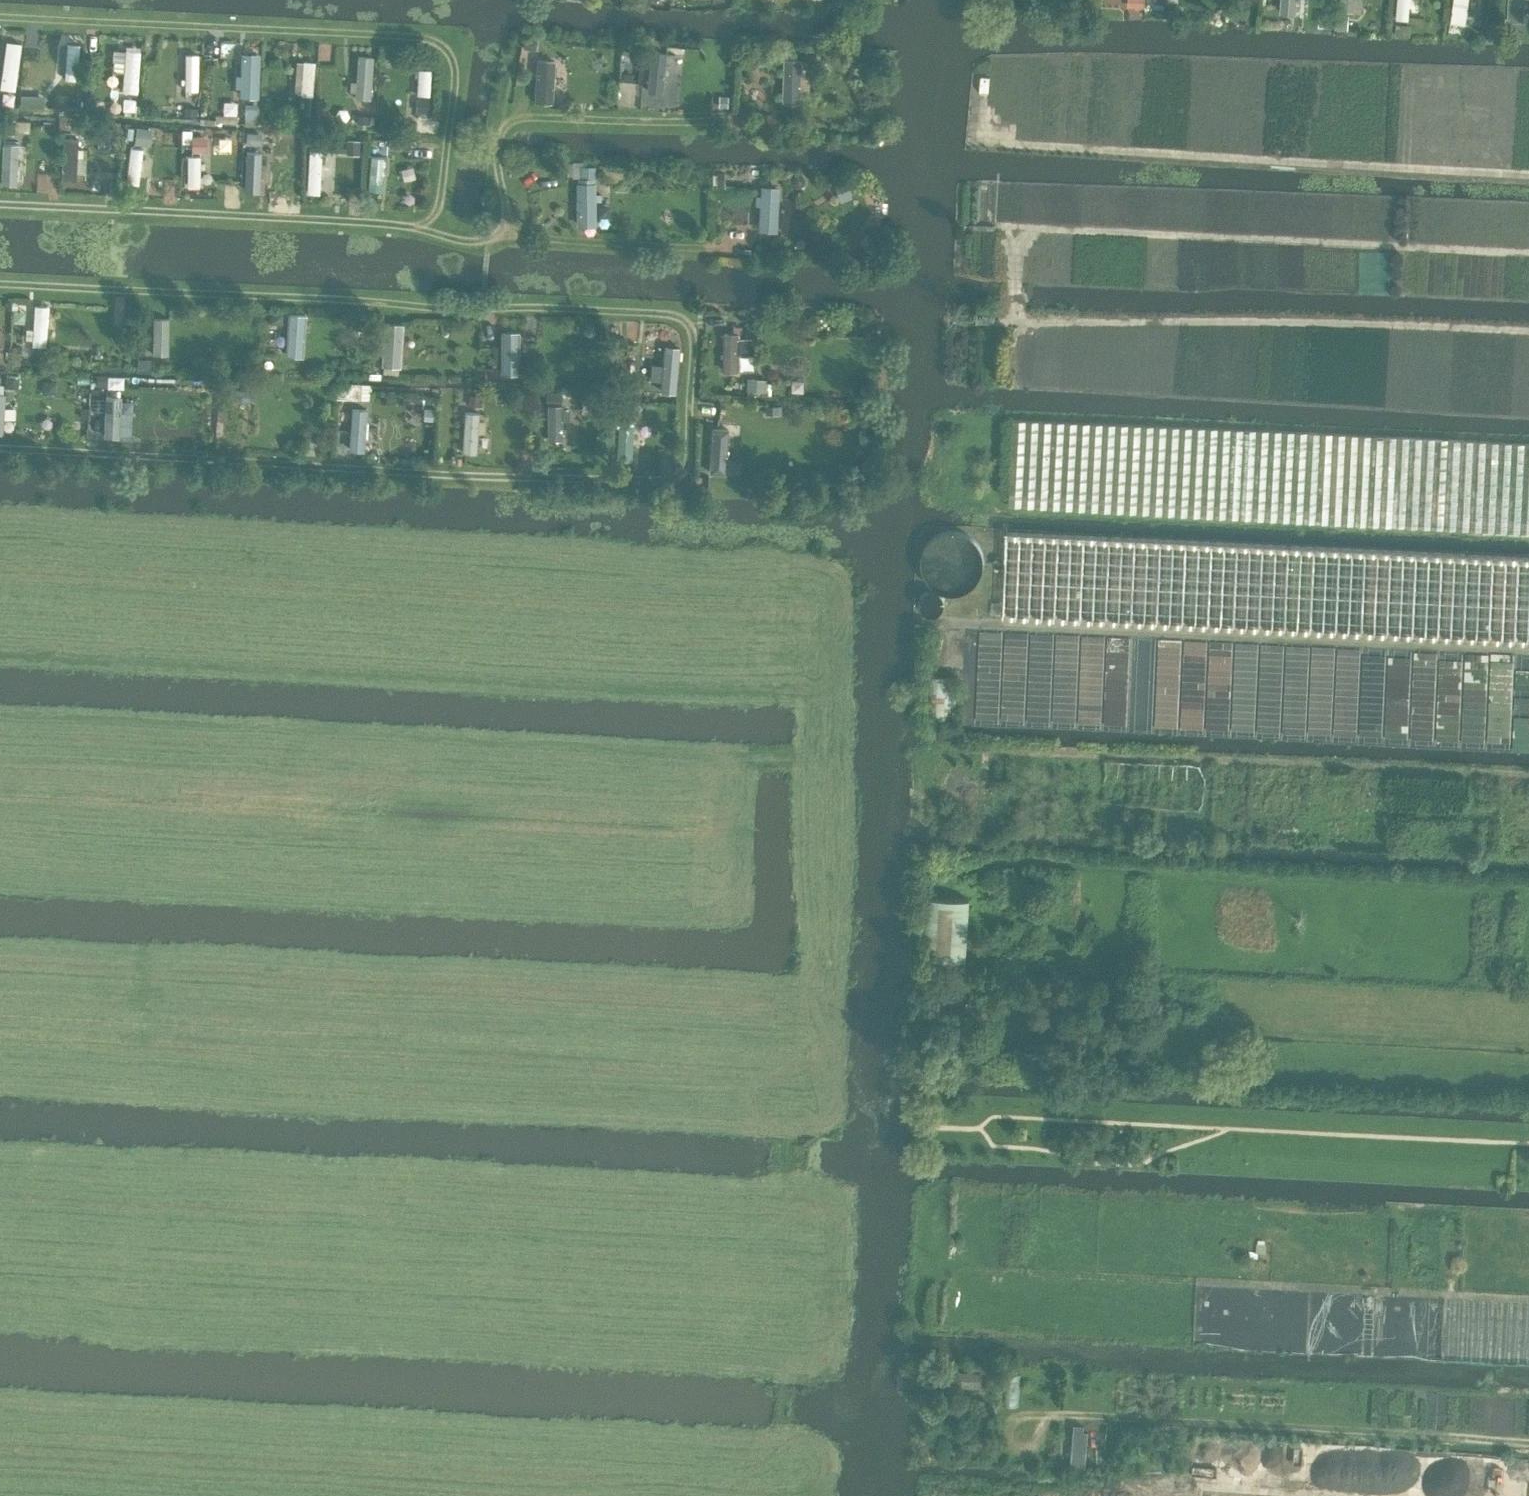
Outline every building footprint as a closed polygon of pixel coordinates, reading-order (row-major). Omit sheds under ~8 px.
[(1340,9),(1354,10),(1355,0),(1341,0),(1340,9)] [(1397,18),(1409,19),(1410,0),(1398,0),(1397,18)] [(1508,20),(1524,21),(1525,0),(1509,0),(1508,20)] [(1339,13),(1338,26),(1348,27),(1349,14),(1339,13)] [(1397,22),(1396,32),(1410,34),(1411,24),(1397,22)] [(22,44),(7,42),(2,78),(17,80),(22,44)] [(67,43),(64,79),(77,79),(80,43),(67,43)] [(128,48),(125,86),(137,87),(140,49),(128,48)] [(243,50),(241,94),(257,95),(259,51),(243,50)] [(652,51),(648,91),(663,93),(667,53),(652,51)] [(197,54),(185,54),(185,89),(197,89),(197,56),(197,54)] [(757,54),(747,60),(751,67),(761,61),(757,54)] [(373,58),(358,57),(355,100),(370,101),(373,58)] [(296,61),(294,92),(300,92),(300,94),(312,95),(314,60),(303,59),(303,61),(296,61)] [(784,59),(783,99),(801,100),(802,60),(784,59)] [(555,61),(536,60),(533,103),(552,105),(555,61)] [(431,71),(418,70),(416,96),(429,97),(431,71)] [(20,106),(32,106),(32,94),(20,93),(20,106)] [(64,94),(63,107),(76,108),(78,95),(64,94)] [(720,95),(719,105),(727,106),(728,96),(720,95)] [(299,96),(298,110),(299,110),(299,115),(307,116),(309,97),(299,96)] [(417,99),(417,111),(428,111),(429,99),(417,99)] [(245,115),(257,116),(258,103),(246,103),(245,115)] [(358,115),(358,122),(368,123),(368,115),(358,115)] [(5,118),(4,132),(13,132),(14,118),(5,118)] [(138,126),(135,143),(151,145),(154,129),(138,126)] [(191,129),(183,129),(183,141),(191,141),(191,129)] [(247,131),(246,143),(260,143),(260,132),(247,131)] [(207,135),(192,135),(192,152),(207,152),(207,135)] [(62,136),(61,178),(76,179),(78,137),(62,136)] [(348,138),(347,152),(358,153),(359,139),(348,138)] [(392,139),(392,147),(402,148),(402,140),(392,139)] [(17,187),(19,144),(3,144),(1,186),(17,187)] [(131,147),(126,181),(138,183),(143,149),(131,147)] [(310,150),(307,192),(319,192),(322,150),(310,150)] [(259,193),(261,153),(245,152),(244,192),(259,193)] [(200,156),(187,156),(187,184),(200,184),(200,157),(200,156)] [(371,156),(368,190),(382,191),(385,157),(371,156)] [(595,165),(582,165),(582,176),(595,176),(595,165)] [(847,179),(835,184),(841,200),(853,196),(847,179)] [(595,184),(578,184),(578,224),(596,224),(596,199),(602,198),(602,192),(596,192),(596,184),(595,184)] [(762,185),(759,229),(777,230),(780,186),(762,185)] [(610,204),(598,204),(598,216),(610,216),(610,204)] [(36,305),(33,344),(45,345),(48,305),(36,305)] [(271,322),(283,323),(284,310),(271,310),(271,322)] [(305,316),(288,315),(285,357),(302,358),(305,316)] [(154,320),(153,356),(166,357),(167,321),(154,320)] [(385,321),(382,363),(400,364),(403,322),(385,321)] [(519,334),(501,333),(500,375),(518,376),(519,334)] [(738,334),(723,334),(723,370),(738,370),(738,334)] [(661,380),(661,390),(676,391),(681,348),(665,346),(663,363),(661,380)] [(652,362),(650,378),(661,380),(663,363),(652,362)] [(748,377),(747,390),(768,391),(769,379),(748,377)] [(633,380),(628,386),(638,394),(642,387),(633,380)] [(369,385),(352,384),(351,398),(368,399),(369,385)] [(230,400),(242,400),(242,389),(231,388),(230,400)] [(467,397),(466,407),(481,409),(482,398),(467,397)] [(119,440),(121,399),(105,398),(103,439),(119,440)] [(562,404),(548,404),(548,438),(562,438),(562,406),(562,404)] [(782,405),(765,405),(765,414),(782,414),(782,405)] [(364,453),(366,412),(350,411),(348,452),(364,453)] [(477,455),(479,414),(464,413),(461,454),(477,455)] [(1014,419),(1008,505),(1155,512),(1528,531),(1528,443),(1014,419)] [(632,463),(634,422),(618,421),(615,462),(632,463)] [(713,428),(710,472),(726,473),(729,429),(713,428)] [(1460,636),(1464,551),(1008,529),(1004,613),(1460,636)] [(1464,551),(1460,636),(1528,639),(1528,554),(1464,551)] [(929,675),(928,715),(953,716),(953,675),(929,675)] [(925,896),(922,956),(966,958),(970,898),(925,896)] [(984,1408),(984,1420),(996,1420),(996,1409),(984,1408)] [(1075,1424),(1071,1465),(1086,1466),(1089,1430),(1084,1430),(1085,1425),(1075,1424)]
